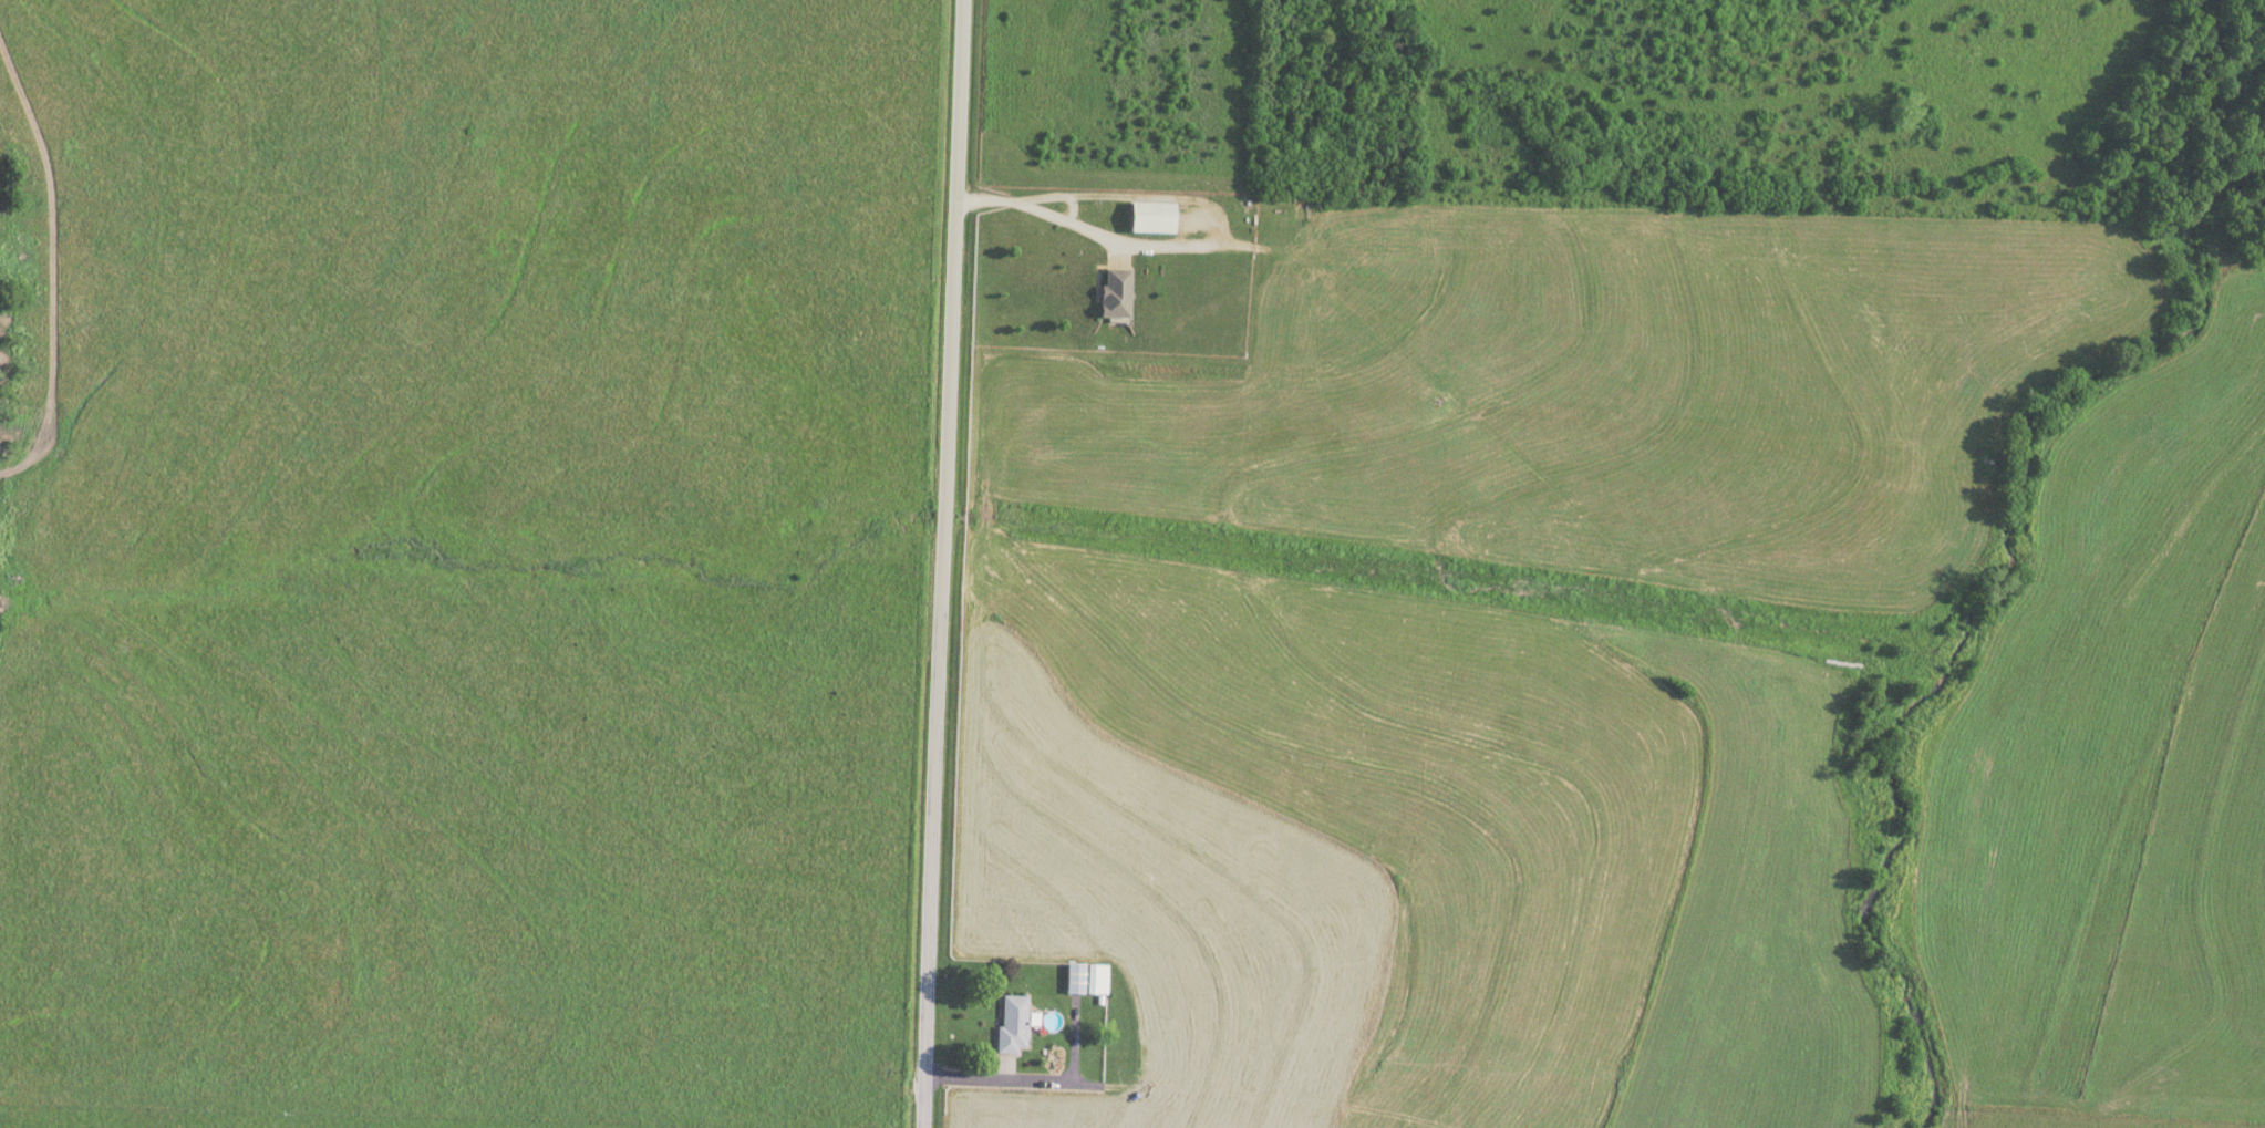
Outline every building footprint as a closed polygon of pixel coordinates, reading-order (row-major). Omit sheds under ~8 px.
[(1177,233),(1177,202),(1133,202),(1133,233),(1177,233)] [(1103,268),(1103,317),(1132,317),(1132,268),(1103,268)] [(1067,994),(1108,994),(1108,964),(1067,964),(1067,994)] [(1000,1051),(1027,1051),(1028,996),(1000,996),(1000,1051)]
